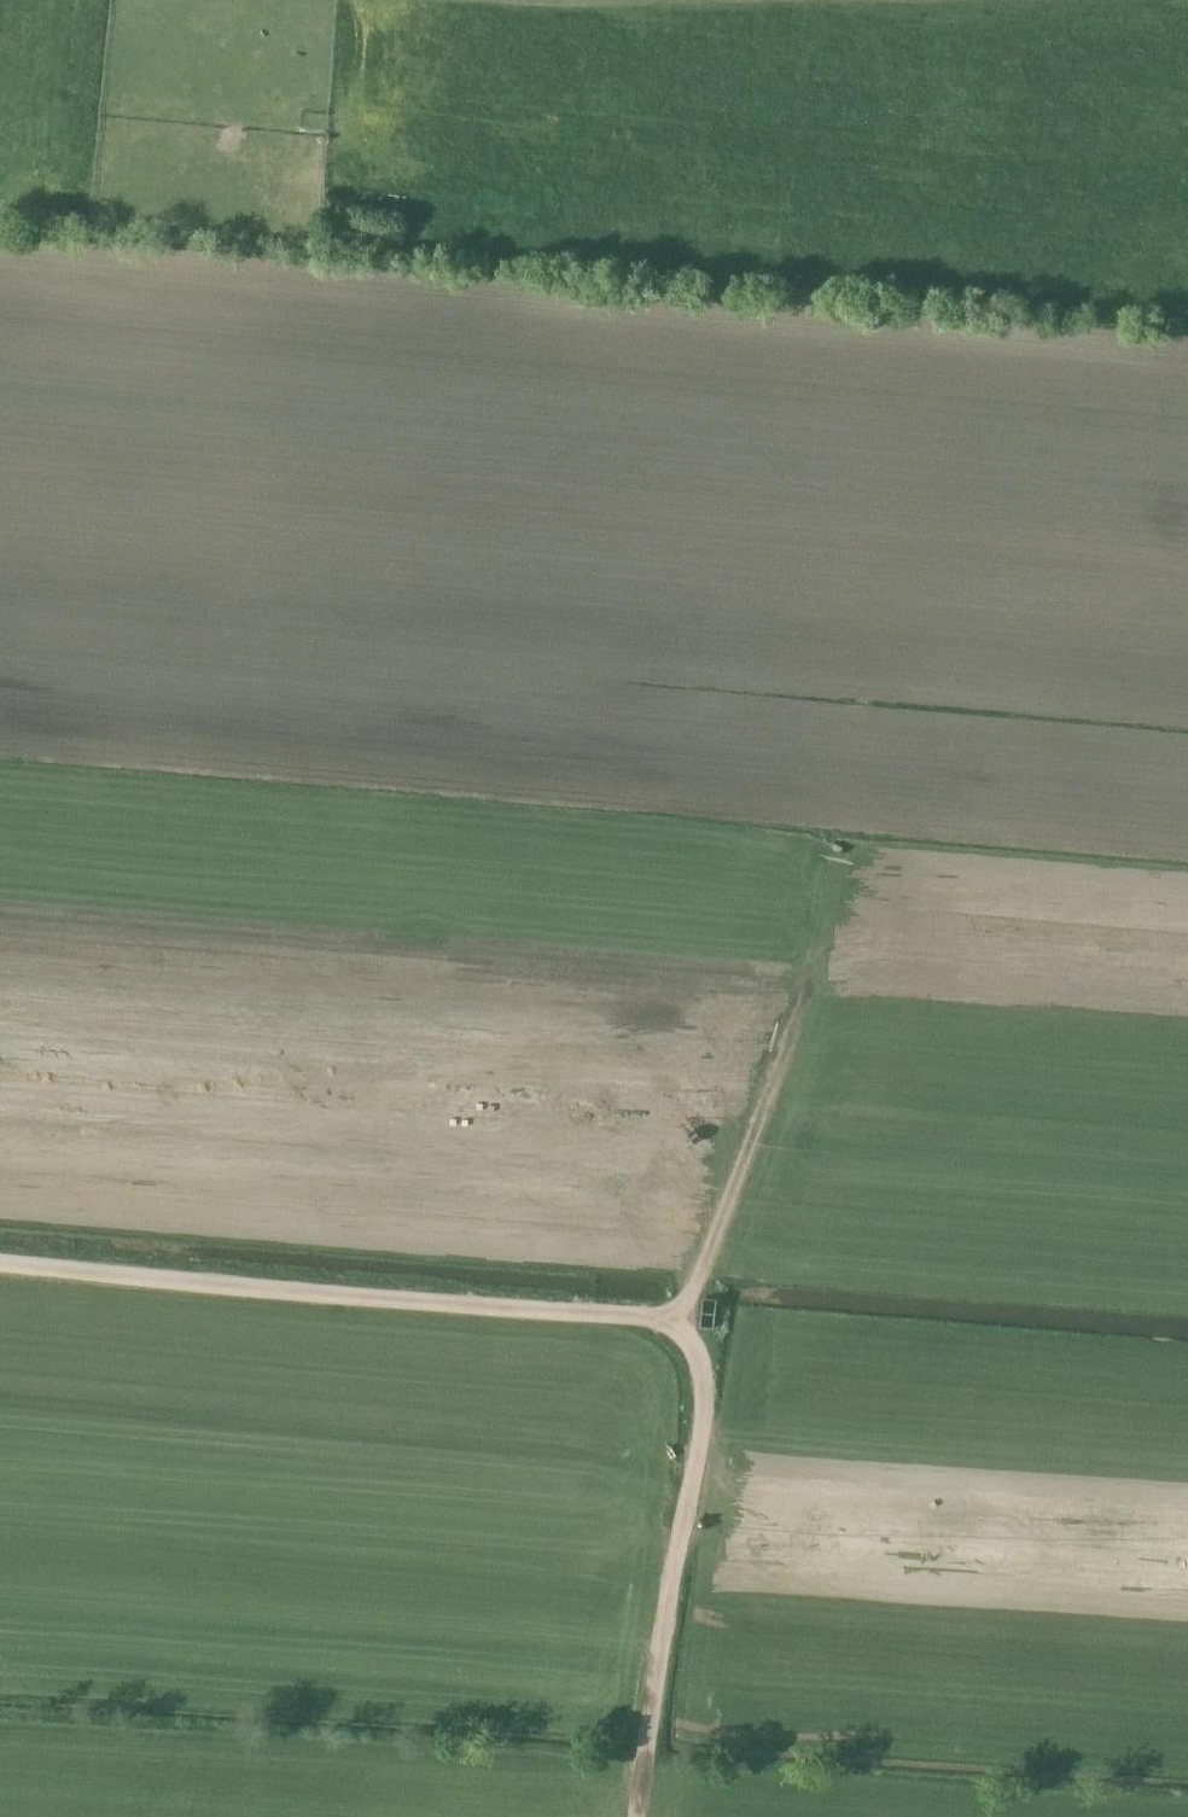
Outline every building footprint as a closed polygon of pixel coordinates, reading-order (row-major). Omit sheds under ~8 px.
[(400,225),(381,223),(379,239),(399,241),(400,225)]
